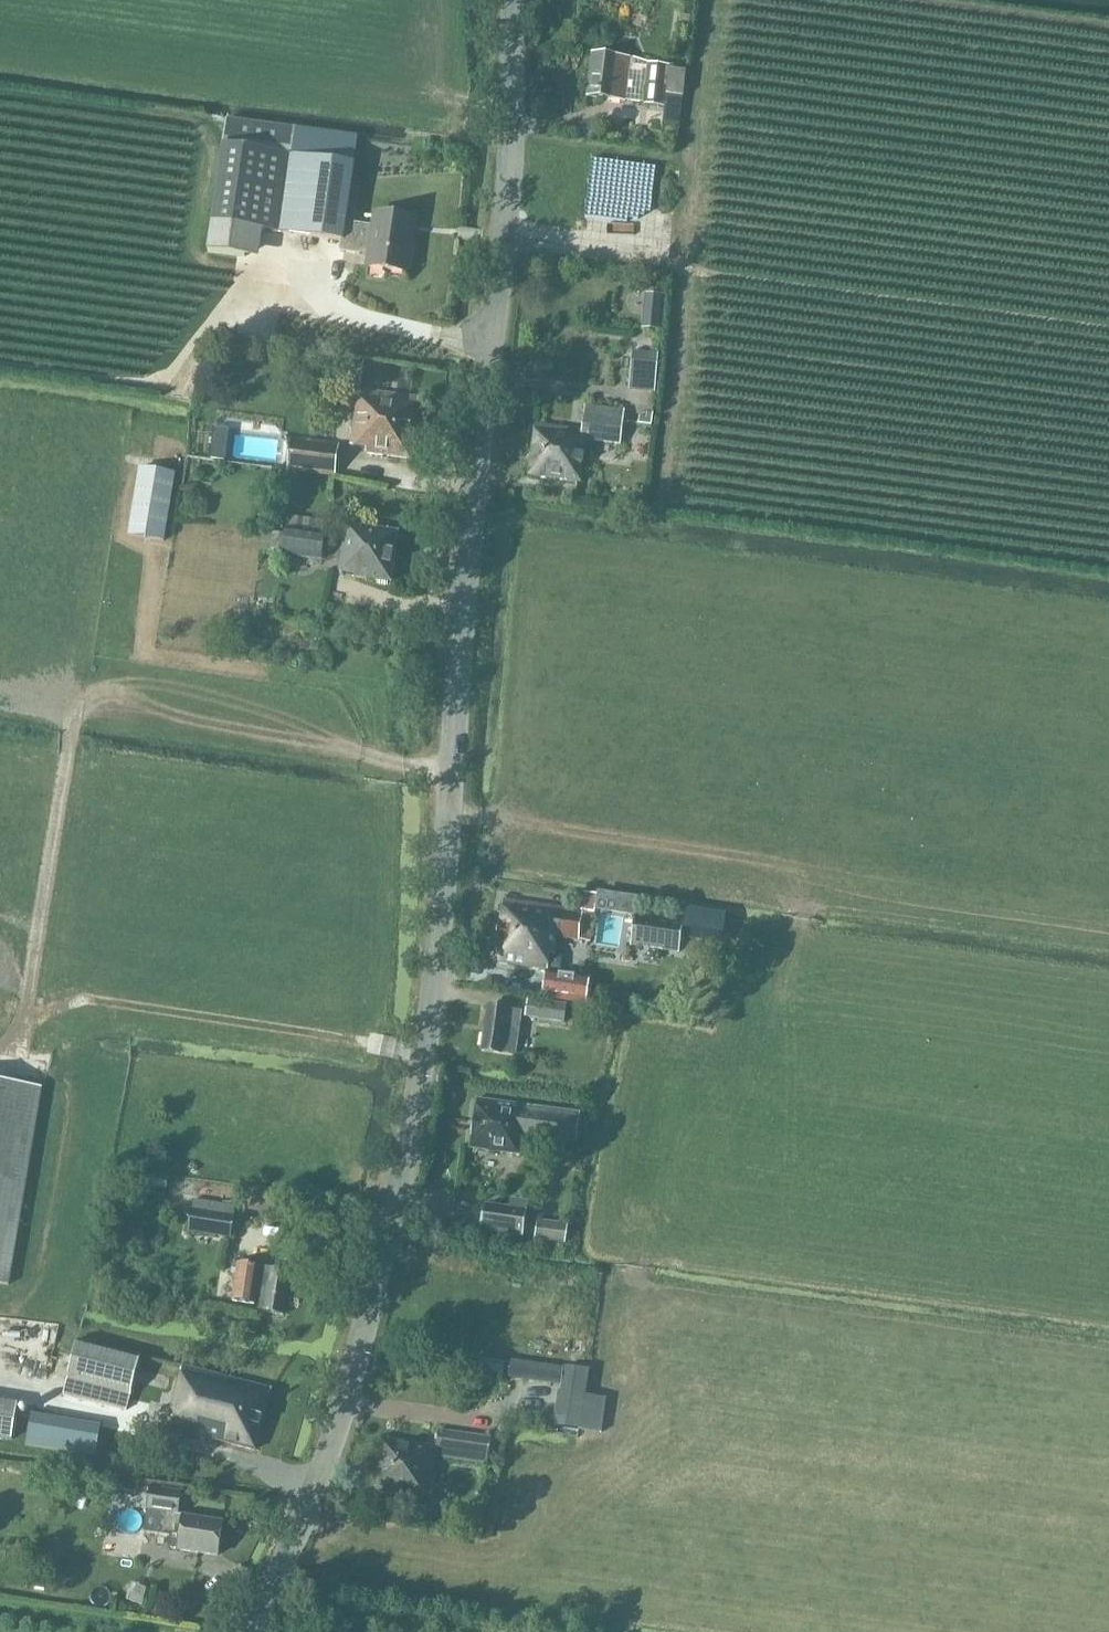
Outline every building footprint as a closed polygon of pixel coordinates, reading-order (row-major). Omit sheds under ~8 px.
[(597,53),(591,95),(629,100),(635,58),(597,53)] [(645,102),(645,104),(666,107),(667,97),(671,69),(671,66),(650,63),(645,102)] [(681,94),(684,67),(672,66),(669,93),(681,94)] [(358,137),(229,119),(209,249),(246,255),(251,226),(343,240),(342,251),(370,255),(369,266),(410,272),(418,220),(379,215),(378,227),(357,224),(360,206),(351,205),(357,164),(355,163),(358,137)] [(646,297),(644,331),(663,332),(665,298),(646,297)] [(632,353),(630,391),(654,392),(656,354),(632,353)] [(369,453),(411,459),(420,397),(362,389),(354,445),(370,447),(369,453)] [(537,422),(530,474),(584,482),(590,439),(622,443),(627,409),(588,404),(585,428),(537,422)] [(288,471),(336,476),(340,445),(292,440),(288,471)] [(129,534),(164,540),(175,475),(140,469),(129,534)] [(286,535),(283,556),(323,562),(329,522),(288,516),(286,535)] [(340,573),(357,576),(357,578),(391,583),(400,533),(349,524),(340,573)] [(264,531),(261,553),(283,556),(286,535),(264,531)] [(499,939),(496,963),(548,971),(551,953),(556,953),(559,937),(591,942),(595,913),(505,900),(499,939)] [(684,922),(683,934),(723,940),(727,914),(687,908),(684,922)] [(632,945),(680,952),(683,934),(684,922),(637,915),(632,945)] [(548,971),(544,998),(584,1003),(588,977),(548,971)] [(527,1012),(526,1016),(566,1022),(568,1005),(529,999),(527,1012)] [(486,1033),(483,1051),(516,1056),(523,1011),(490,1006),(486,1033)] [(11,1284),(44,1087),(0,1080),(0,1282),(11,1284)] [(477,1099),(470,1149),(520,1156),(523,1131),(539,1133),(538,1138),(576,1143),(581,1113),(477,1099)] [(482,1231),(524,1236),(529,1201),(511,1199),(509,1208),(485,1205),(482,1231)] [(189,1231),(232,1237),(237,1207),(194,1200),(189,1231)] [(538,1221),(536,1239),(566,1243),(569,1225),(538,1221)] [(259,1312),(285,1316),(291,1270),(239,1262),(233,1302),(254,1305),(255,1296),(262,1297),(259,1312)] [(48,1360),(49,1323),(18,1322),(16,1359),(48,1360)] [(65,1394),(127,1410),(139,1360),(77,1344),(65,1394)] [(511,1359),(509,1378),(562,1386),(561,1392),(559,1392),(554,1426),(602,1433),(604,1416),(584,1413),(586,1395),(590,1370),(511,1359)] [(172,1428),(255,1450),(271,1390),(184,1367),(172,1411),(176,1412),(172,1428)] [(20,1409),(0,1406),(0,1442),(14,1444),(20,1409)] [(98,1458),(103,1428),(32,1417),(27,1447),(98,1458)] [(381,1439),(373,1492),(413,1498),(414,1493),(430,1496),(436,1457),(487,1464),(491,1438),(439,1430),(437,1447),(381,1439)] [(135,1495),(137,1483),(120,1480),(118,1493),(135,1495)] [(151,1489),(145,1533),(170,1536),(169,1548),(218,1555),(223,1522),(180,1515),(183,1493),(151,1489)]
